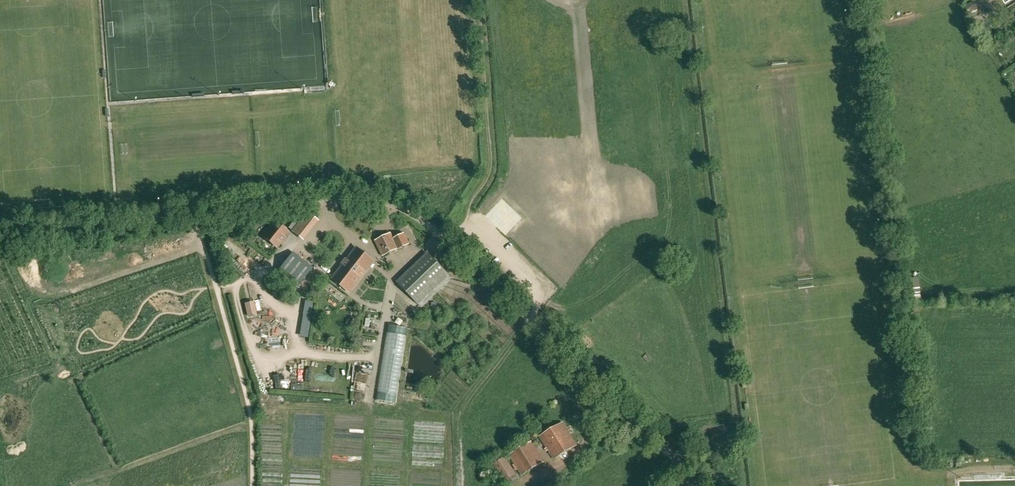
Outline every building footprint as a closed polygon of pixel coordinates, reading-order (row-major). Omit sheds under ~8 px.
[(973,1),(964,6),(969,14),(977,9),(973,1)] [(286,239),(285,238),(289,233),(274,221),(262,236),(277,247),(281,242),(282,243),(286,239)] [(404,233),(393,238),(391,233),(375,240),(383,256),(398,248),(398,249),(409,244),(404,233)] [(346,259),(342,264),(343,265),(333,279),(350,292),(374,261),(357,248),(347,259),(346,259)] [(297,286),(312,267),(293,252),(278,271),(297,286)] [(449,275),(431,256),(400,285),(418,304),(449,275)] [(258,314),(256,308),(247,311),(248,316),(258,314)] [(385,337),(375,401),(394,403),(404,339),(406,327),(387,325),(385,337)] [(562,422),(540,436),(547,448),(545,449),(546,451),(548,450),(554,459),(576,445),(562,422)] [(530,441),(510,454),(522,475),(543,462),(530,441)] [(493,464),(503,482),(516,474),(505,457),(493,464)]
